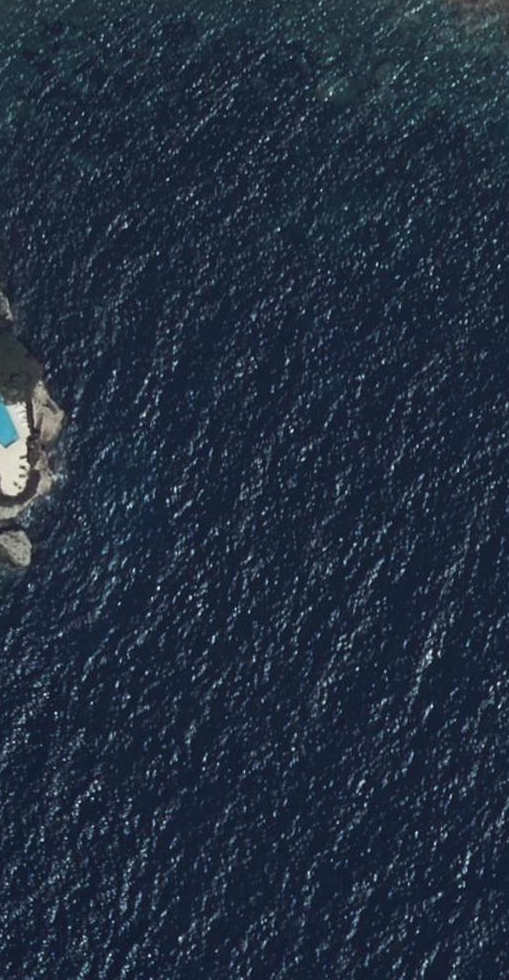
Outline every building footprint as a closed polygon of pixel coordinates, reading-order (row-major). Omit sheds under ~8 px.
[(31,478),(26,464),(14,469),(20,483),(31,478)]
